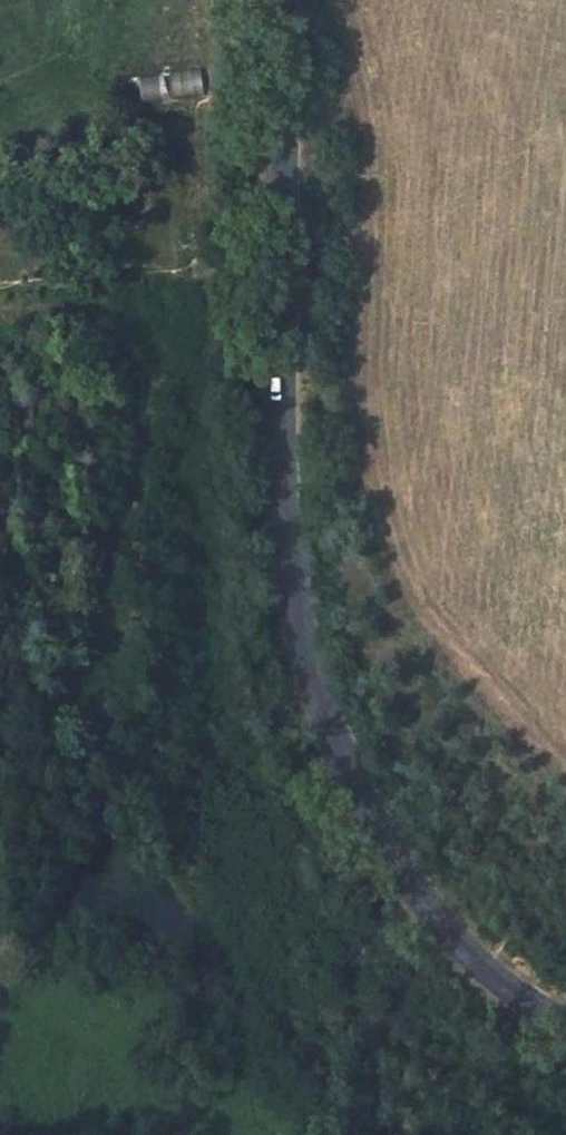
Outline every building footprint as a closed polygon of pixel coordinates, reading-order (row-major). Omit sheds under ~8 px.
[(146,101),(205,91),(200,66),(141,76),(146,101)]
